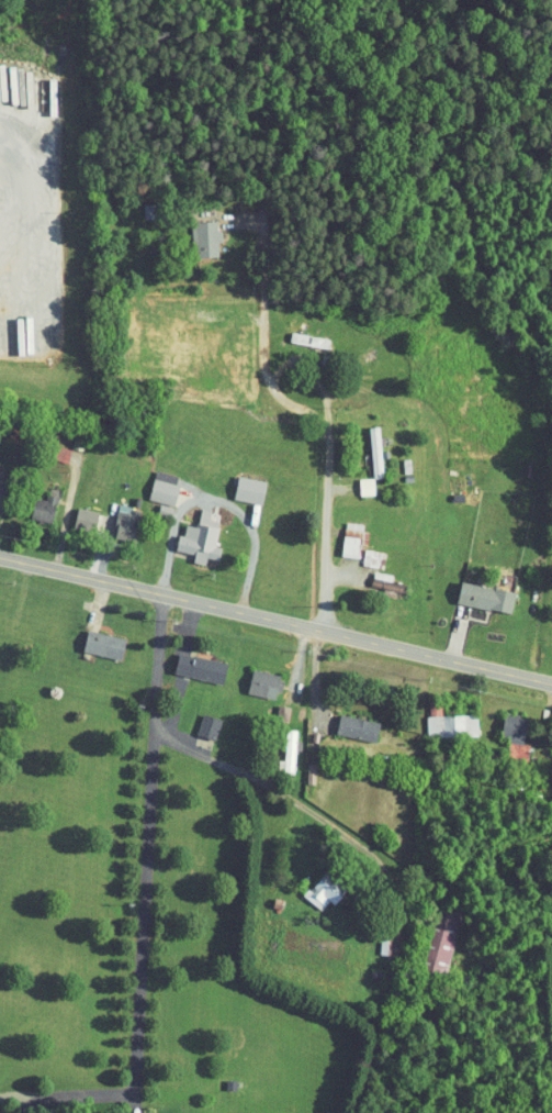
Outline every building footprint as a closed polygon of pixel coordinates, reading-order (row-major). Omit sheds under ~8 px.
[(205,215),(179,216),(181,251),(207,250),(206,234),(210,234),(210,222),(205,223),(205,215)] [(319,330),(279,326),(278,336),(318,341),(319,330)] [(360,470),(370,470),(369,420),(359,420),(360,470)] [(168,479),(164,478),(166,470),(144,464),(136,493),(163,499),(168,479)] [(223,494),(252,497),(255,473),(226,470),(223,494)] [(348,489),(364,488),(363,471),(348,472),(348,489)] [(34,494),(24,491),(19,512),(40,517),(48,483),(37,481),(34,494)] [(130,503),(107,498),(100,530),(122,535),(130,503)] [(164,544),(183,548),(181,555),(194,558),(195,550),(208,553),(211,541),(204,539),(209,515),(197,513),(199,503),(190,501),(186,520),(175,517),(172,528),(168,527),(164,544)] [(61,520),(84,524),(86,505),(63,502),(61,520)] [(355,518),(335,515),(329,549),(350,552),(355,518)] [(350,559),(372,561),(373,545),(351,543),(350,559)] [(381,567),(361,565),(360,580),(372,581),(372,587),(392,589),(393,578),(380,577),(381,567)] [(505,587),(451,574),(446,595),(500,608),(505,587)] [(112,651),(114,630),(75,625),(72,647),(112,651)] [(217,657),(168,646),(163,667),(212,677),(217,657)] [(267,692),(270,668),(240,664),(237,688),(267,692)] [(265,714),(276,715),(278,700),(267,698),(265,714)] [(466,729),(466,709),(430,710),(429,699),(415,699),(416,731),(466,729)] [(185,728),(203,734),(210,712),(191,706),(185,728)] [(325,727),(365,736),(369,716),(329,707),(325,727)] [(497,730),(497,736),(515,737),(515,710),(492,709),(491,730),(497,730)] [(272,764),(284,765),(285,724),(273,723),(272,764)] [(296,777),(303,777),(304,757),(296,757),(296,777)] [(323,898),(336,884),(315,865),(293,889),(309,904),(318,894),(323,898)] [(451,907),(425,900),(408,961),(434,968),(451,907)] [(385,948),(385,927),(368,926),(368,948),(385,948)]
